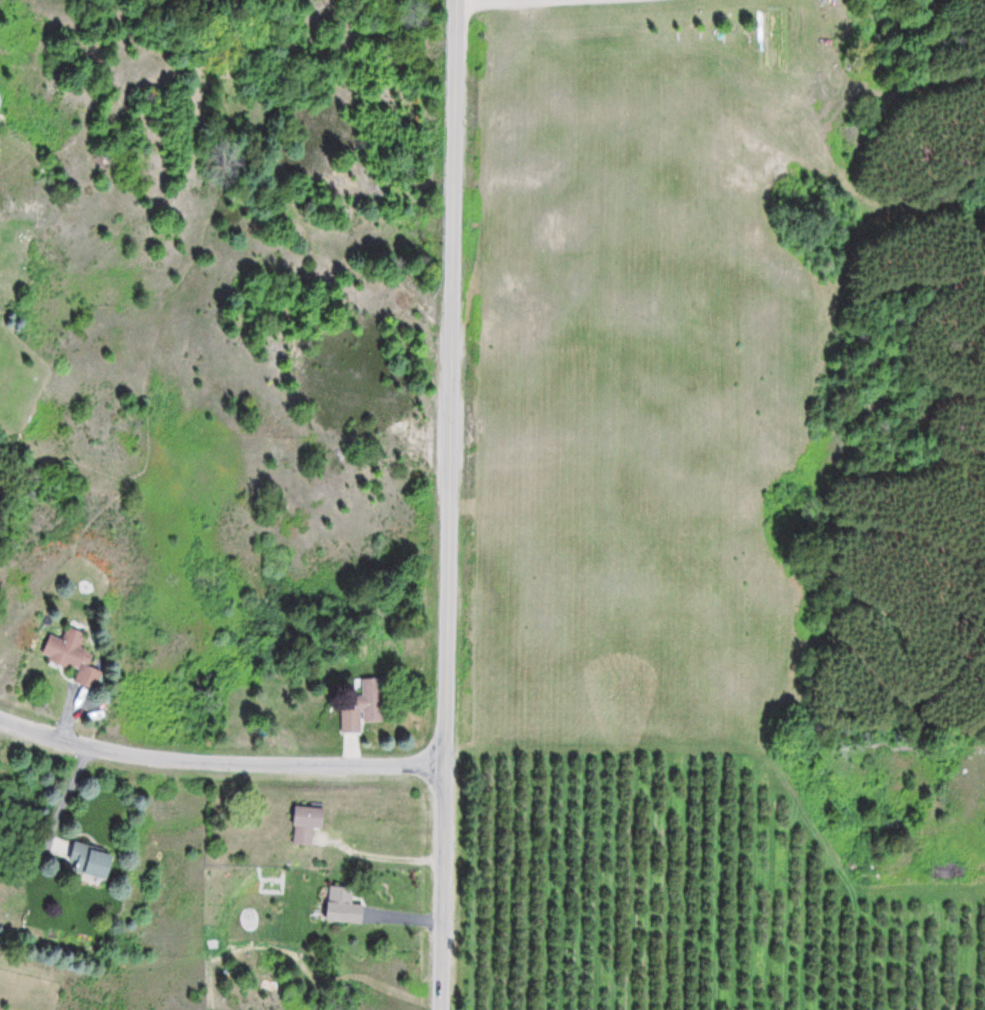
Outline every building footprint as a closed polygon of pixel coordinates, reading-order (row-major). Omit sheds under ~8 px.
[(103,671),(90,666),(95,653),(79,648),(84,635),(66,629),(63,640),(50,635),(42,658),(79,671),(75,684),(96,691),(103,671)] [(362,732),(362,721),(383,721),(382,678),(356,678),(356,693),(354,693),(354,709),(341,709),(341,732),(362,732)] [(312,846),(313,828),(323,828),(323,807),(294,806),(293,845),(312,846)] [(108,878),(114,851),(73,843),(68,870),(108,878)] [(353,887),(328,887),(328,922),(353,922),(353,887)]
